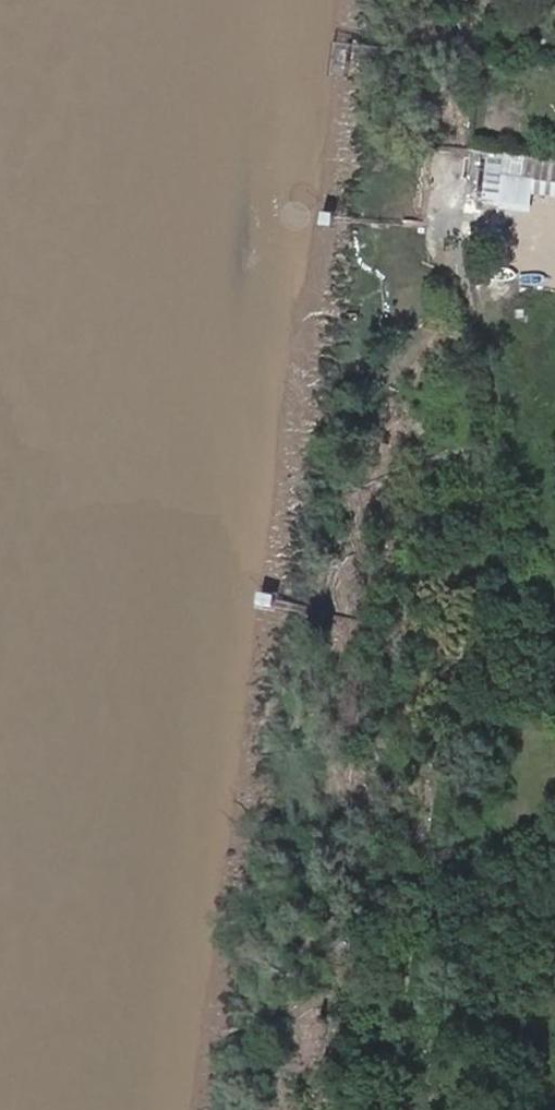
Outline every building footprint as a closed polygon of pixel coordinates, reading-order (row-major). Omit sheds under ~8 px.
[(535,179),(537,158),(487,151),(480,202),(501,204),(504,175),(535,179)] [(537,158),(535,179),(533,193),(554,195),(554,160),(537,158)]
